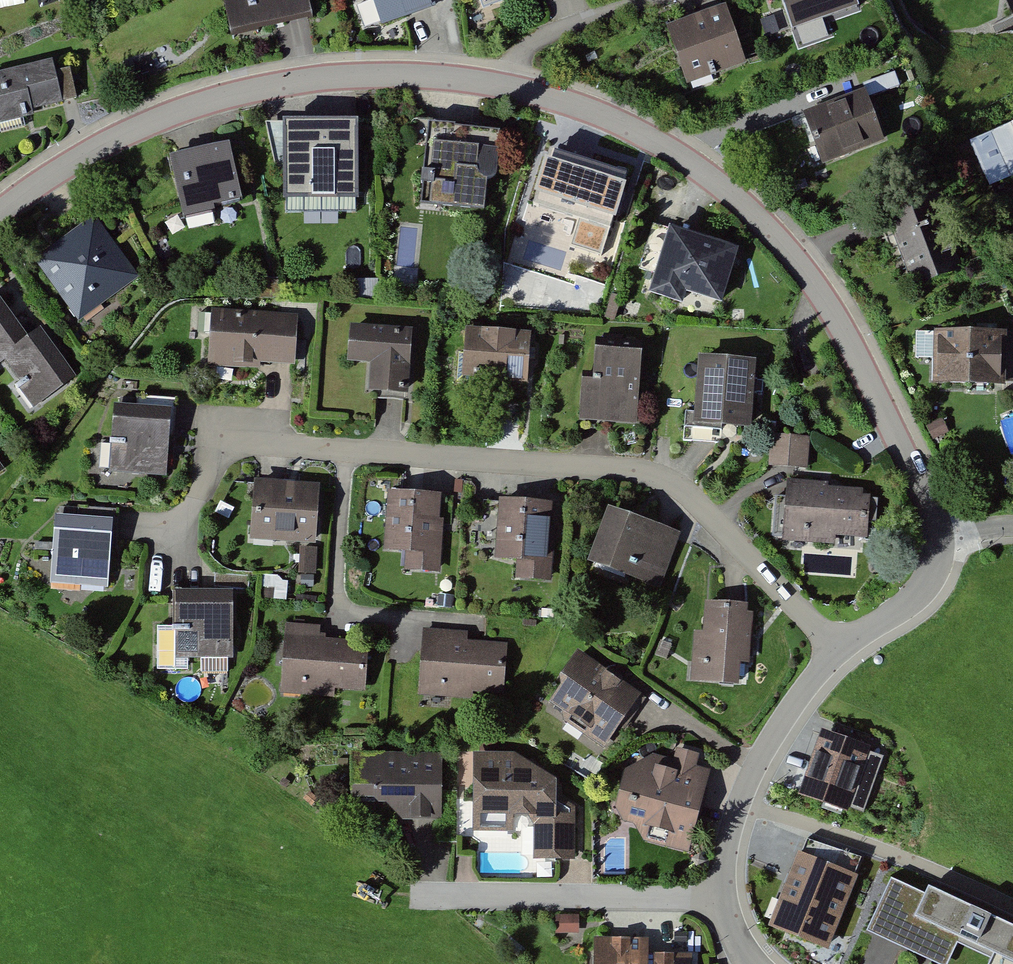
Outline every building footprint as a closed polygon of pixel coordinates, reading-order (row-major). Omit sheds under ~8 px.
[(230,37),(316,16),(312,0),(221,0),(230,37)] [(379,25),(435,6),(433,0),(371,0),(379,25)] [(790,34),(860,10),(857,0),(778,0),(790,34)] [(724,8),(666,27),(685,84),(743,64),(724,8)] [(775,17),(762,22),(769,42),(782,38),(775,17)] [(0,74),(0,123),(64,108),(53,61),(0,74)] [(866,91),(803,114),(822,164),(885,141),(866,91)] [(503,125),(424,118),(415,211),(486,217),(490,180),(498,181),(503,125)] [(355,123),(282,124),(283,201),(357,200),(355,123)] [(967,145),(988,190),(1012,179),(1012,124),(967,145)] [(227,144),(167,159),(182,218),(241,204),(227,144)] [(622,181),(570,165),(551,227),(603,243),(622,181)] [(932,205),(887,224),(915,287),(960,267),(932,205)] [(93,219),(34,264),(79,322),(138,277),(93,219)] [(738,249),(667,230),(649,298),(680,307),(683,294),(723,304),(738,249)] [(598,288),(570,280),(563,304),(591,312),(598,288)] [(28,340),(0,304),(0,361),(1,361),(28,340)] [(296,317),(210,312),(208,368),(293,373),(296,317)] [(411,331),(349,327),(346,366),(371,367),(369,396),(407,399),(411,331)] [(28,340),(1,361),(37,408),(77,377),(41,330),(28,340)] [(530,335),(463,331),(460,383),(526,387),(530,335)] [(1009,337),(915,334),(914,363),(932,364),(931,387),(1007,390),(1009,337)] [(639,355),(591,353),(590,383),(581,383),(579,424),(636,426),(639,355)] [(755,362),(698,359),(694,428),(752,432),(755,362)] [(170,411),(112,407),(108,474),(166,478),(170,411)] [(942,422),(926,430),(933,444),(949,436),(942,422)] [(810,441),(771,438),(769,469),(808,472),(810,441)] [(321,488),(254,483),(250,541),(316,546),(321,488)] [(829,484),(785,483),(784,544),(832,545),(833,539),(868,540),(869,501),(863,501),(864,492),(829,491),(829,484)] [(445,497),(386,495),(384,555),(407,556),(407,573),(442,575),(445,497)] [(555,505),(498,502),(495,561),(517,562),(516,582),(551,584),(555,505)] [(679,535),(608,511),(590,563),(661,587),(679,535)] [(111,522),(53,519),(49,586),(107,589),(111,522)] [(317,552),(300,551),(300,576),(317,577),(317,552)] [(234,594),(176,590),(172,657),(230,661),(234,594)] [(754,608),(707,604),(704,635),(692,634),(688,685),(739,690),(741,665),(749,665),(754,608)] [(320,628),(285,626),(282,696),(367,699),(369,643),(320,641),(320,628)] [(468,633),(422,631),(420,701),(505,703),(507,644),(467,643),(468,633)] [(641,699),(579,653),(557,683),(561,686),(544,708),(602,751),(641,699)] [(851,810),(870,754),(824,738),(800,808),(846,824),(851,810)] [(653,758),(623,772),(613,811),(625,829),(637,831),(644,844),(690,855),(711,774),(698,768),(700,756),(676,749),(673,763),(653,758)] [(883,758),(870,754),(851,810),(864,815),(883,758)] [(442,755),(351,756),(351,810),(398,810),(398,823),(443,822),(442,755)] [(514,755),(473,755),(475,822),(534,821),(534,861),(578,860),(576,812),(555,799),(554,782),(514,755)] [(827,952),(858,875),(800,852),(768,929),(827,952)] [(530,855),(480,853),(480,875),(529,877),(530,855)] [(890,881),(866,934),(934,963),(948,963),(957,944),(991,959),(988,963),(1012,963),(1012,929),(927,890),(924,896),(890,881)] [(580,914),(556,914),(556,935),(580,935),(580,914)] [(593,936),(594,963),(692,963),(692,953),(648,954),(648,936),(593,936)]
